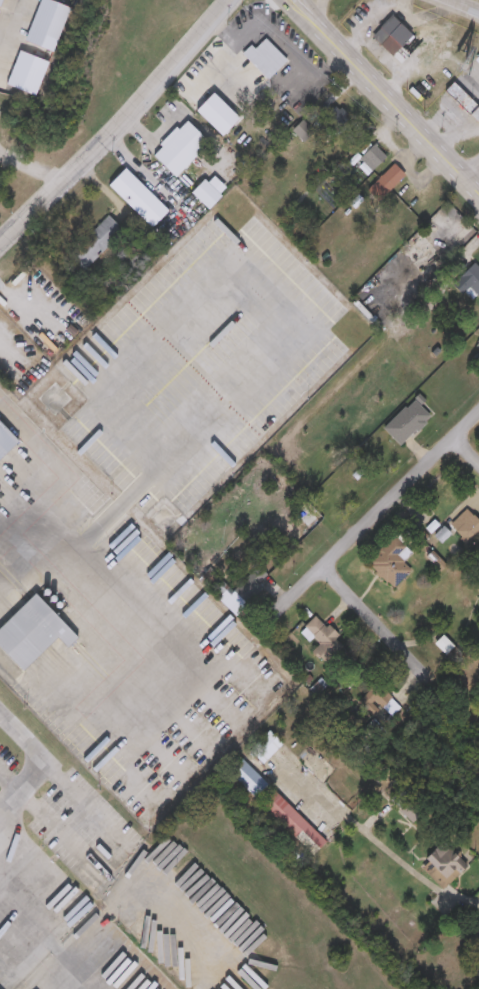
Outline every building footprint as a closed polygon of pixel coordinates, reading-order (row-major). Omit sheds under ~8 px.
[(391,56),(372,37),(392,16),(412,36),(391,56)] [(287,61),(266,82),(244,59),(265,38),(287,61)] [(466,97),(460,103),(447,90),(449,88),(455,94),(459,90),(466,97)] [(209,145),(174,179),(151,155),(186,121),(209,145)] [(372,172),(360,159),(375,145),(387,157),(372,172)] [(403,178),(378,203),(367,191),(391,167),(403,178)] [(455,226),(417,265),(404,251),(442,213),(455,226)] [(124,232),(84,272),(68,255),(107,216),(124,232)] [(474,263),(478,268),(478,297),(460,278),(474,263)] [(425,402),(420,406),(431,417),(401,447),(383,430),(418,396),(425,402)] [(18,443),(0,460),(0,424),(18,443)] [(318,521),(310,530),(297,518),(306,509),(318,521)] [(467,511),(478,523),(478,535),(468,546),(455,533),(463,525),(458,520),(467,511)] [(393,590),(367,564),(395,536),(412,554),(403,563),(411,571),(393,590)] [(21,672),(0,650),(0,628),(34,595),(76,639),(66,649),(56,638),(21,672)] [(312,652),(319,645),(303,629),(317,616),(343,642),(323,663),(312,652)] [(369,698),(377,687),(402,706),(394,717),(369,698)] [(283,745),(262,766),(248,752),(269,731),(283,745)] [(268,785),(255,798),(228,772),(241,758),(268,785)] [(390,799),(400,789),(411,798),(401,809),(390,799)] [(327,842),(313,857),(260,805),(274,791),(327,842)] [(440,888),(420,868),(439,849),(460,869),(440,888)]
